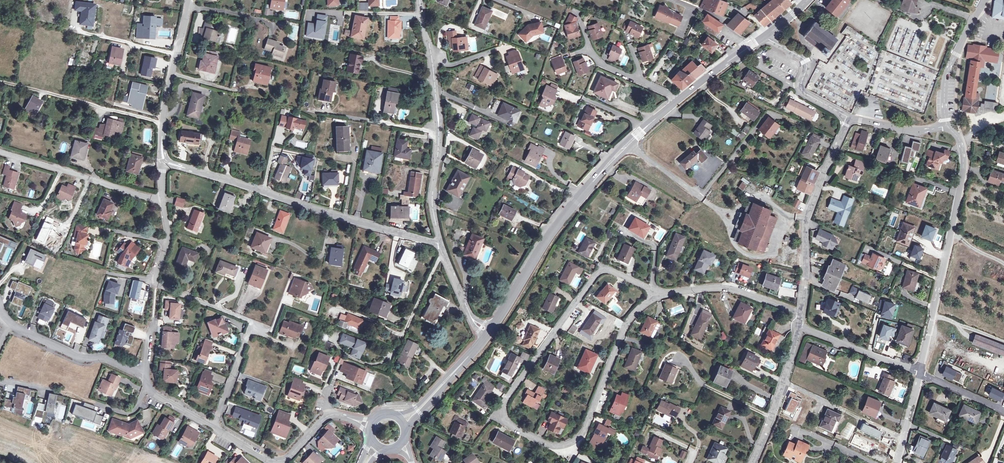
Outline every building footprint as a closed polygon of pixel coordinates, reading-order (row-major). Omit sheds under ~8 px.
[(270,8),(281,10),(282,0),(271,0),(270,8)] [(722,0),(703,0),(699,8),(700,8),(721,16),(727,2),(722,0)] [(761,10),(770,20),(790,2),(788,0),(773,0),(761,10)] [(793,10),(795,12),(805,2),(803,0),(793,10)] [(826,7),(836,16),(849,0),(832,0),(826,7)] [(917,0),(904,0),(901,8),(906,12),(907,10),(916,13),(918,8),(914,7),(917,0)] [(993,17),(1002,19),(1003,16),(1003,0),(995,0),(994,1),(996,3),(993,17)] [(95,5),(75,2),(74,10),(82,11),(80,24),(92,26),(95,5)] [(655,17),(658,18),(660,14),(658,10),(663,7),(660,5),(655,17)] [(669,21),(678,25),(682,16),(672,12),(672,13),(670,12),(665,5),(663,7),(658,10),(660,14),(658,18),(668,23),(669,21)] [(491,11),(482,7),(475,24),(484,28),(491,11)] [(755,16),(763,26),(770,20),(761,10),(755,16)] [(750,27),(753,24),(748,20),(748,21),(737,13),(727,25),(737,32),(745,23),(750,27)] [(716,20),(707,14),(703,21),(702,21),(699,25),(714,36),(717,32),(718,32),(723,25),(716,20)] [(316,24),(308,23),(306,35),(319,37),(320,32),(323,33),(325,22),(323,22),(324,16),(317,15),(316,24)] [(570,15),(565,25),(569,38),(579,35),(575,24),(578,19),(570,15)] [(144,32),(144,39),(152,39),(152,35),(154,36),(155,24),(161,24),(162,19),(155,19),(155,16),(144,16),(143,24),(137,24),(137,32),(144,32)] [(367,19),(355,16),(351,36),(363,39),(367,19)] [(391,17),(391,22),(388,22),(388,29),(388,38),(399,39),(399,32),(399,30),(400,30),(400,22),(398,22),(398,17),(391,17)] [(817,21),(804,37),(822,51),(821,51),(826,55),(831,49),(830,49),(839,39),(834,35),(835,34),(832,31),(831,32),(817,21)] [(543,32),(541,22),(530,25),(525,29),(524,29),(520,33),(523,36),(522,37),(526,41),(534,34),(543,32)] [(642,27),(630,22),(626,31),(638,36),(642,27)] [(213,26),(205,23),(204,28),(206,29),(204,35),(203,38),(217,42),(219,36),(220,33),(214,31),(212,30),(213,26)] [(597,23),(588,26),(593,39),(602,35),(597,23)] [(690,38),(696,25),(694,23),(687,36),(690,38)] [(456,31),(447,32),(449,47),(453,46),(453,50),(464,49),(463,46),(467,46),(467,37),(456,38),(456,31)] [(715,40),(709,35),(702,45),(711,52),(717,44),(713,42),(715,40)] [(476,49),(476,37),(468,37),(468,41),(470,41),(471,49),(476,49)] [(276,42),(268,39),(264,48),(273,52),(272,54),(281,57),(284,47),(276,44),(276,42)] [(625,49),(622,42),(616,45),(615,48),(612,46),(608,54),(611,55),(609,59),(616,62),(621,50),(625,49)] [(104,43),(102,53),(109,54),(111,48),(109,44),(104,43)] [(647,45),(638,48),(643,61),(645,60),(649,58),(652,57),(647,45)] [(964,108),(964,110),(976,113),(977,105),(973,104),(975,93),(979,66),(983,67),(984,60),(997,62),(998,50),(986,48),(982,48),(982,50),(980,50),(979,48),(977,49),(976,49),(976,46),(973,46),(968,45),(966,58),(973,59),(973,60),(971,60),(965,96),(966,96),(966,99),(965,101),(968,102),(968,103),(966,105),(967,106),(967,108),(964,108)] [(112,47),(109,63),(118,65),(119,60),(120,60),(122,49),(112,47)] [(507,59),(512,73),(524,69),(519,55),(517,51),(513,50),(508,52),(510,58),(507,59)] [(209,55),(204,54),(202,62),(200,61),(199,69),(211,72),(212,67),(215,68),(217,57),(216,56),(209,55)] [(362,57),(350,55),(347,71),(357,73),(359,62),(361,62),(362,57)] [(624,55),(620,63),(626,65),(629,57),(624,55)] [(141,75),(150,77),(151,70),(150,70),(151,67),(152,67),(154,68),(156,59),(145,57),(141,75)] [(559,57),(551,59),(557,73),(566,70),(563,61),(561,61),(559,57)] [(583,58),(574,62),(579,74),(588,70),(583,58)] [(673,78),(683,87),(694,78),(698,75),(705,69),(700,63),(697,66),(692,61),(681,71),(680,70),(673,78)] [(270,68),(255,65),(253,73),(255,73),(253,81),(266,84),(270,68)] [(497,74),(481,66),(475,76),(488,83),(490,79),(494,81),(497,74)] [(749,70),(742,80),(752,86),(758,77),(749,70)] [(617,83),(601,76),(594,92),(607,97),(611,88),(614,90),(617,83)] [(323,80),(333,82),(333,80),(322,78),(320,87),(322,88),(323,80)] [(333,82),(323,80),(322,88),(321,89),(320,89),(318,99),(328,101),(331,91),(333,92),(335,82),(333,82)] [(132,104),(132,107),(141,109),(144,96),(143,96),(145,87),(140,86),(133,84),(131,91),(135,92),(134,98),(129,97),(128,103),(132,104)] [(140,84),(140,86),(145,87),(143,96),(144,96),(145,97),(148,86),(140,84)] [(550,87),(546,85),(542,94),(544,95),(540,103),(546,106),(549,104),(551,101),(553,102),(555,97),(554,96),(556,90),(555,89),(550,87)] [(747,87),(744,92),(756,98),(758,93),(747,87)] [(398,94),(387,92),(383,111),(392,113),(394,103),(396,103),(398,94)] [(204,96),(193,93),(190,106),(189,106),(187,115),(198,118),(204,96)] [(33,97),(26,109),(34,114),(41,102),(33,97)] [(787,106),(786,108),(811,121),(815,112),(790,99),(790,100),(787,106)] [(981,103),(980,107),(982,107),(996,110),(997,103),(984,100),(984,103),(981,103)] [(748,102),(747,104),(759,112),(760,110),(748,102)] [(746,103),(741,111),(753,120),(759,112),(747,104),(746,103)] [(498,115),(508,120),(509,121),(510,122),(511,123),(512,123),(514,122),(518,115),(517,114),(519,111),(505,104),(502,110),(501,110),(498,115)] [(590,124),(596,111),(588,107),(585,114),(584,113),(581,120),(580,119),(577,125),(585,129),(588,123),(590,124)] [(489,123),(472,115),(468,122),(476,125),(476,124),(478,125),(476,129),(473,128),(470,135),(477,139),(482,129),(485,131),(489,123)] [(288,118),(281,117),(279,126),(286,127),(286,128),(293,130),(293,127),(298,128),(298,127),(303,129),(305,121),(288,117),(288,118)] [(769,117),(759,130),(769,137),(774,131),(772,129),(777,124),(769,117)] [(99,129),(98,135),(104,137),(104,134),(112,136),(114,130),(121,131),(123,123),(122,123),(118,122),(114,121),(114,120),(108,119),(107,124),(106,124),(104,126),(100,125),(99,129)] [(697,129),(694,133),(704,140),(710,131),(708,130),(711,126),(703,120),(700,124),(701,125),(698,130),(697,129)] [(734,127),(730,132),(741,140),(751,128),(746,124),(741,132),(734,127)] [(347,126),(336,127),(337,144),(339,144),(339,150),(348,150),(347,126)] [(240,132),(232,130),(230,139),(237,141),(235,151),(242,153),(243,149),(247,151),(250,140),(238,137),(240,132)] [(199,134),(181,131),(179,141),(185,142),(185,141),(188,142),(188,143),(198,144),(198,139),(199,134)] [(575,136),(565,131),(560,144),(569,148),(575,136)] [(852,148),(856,149),(860,135),(856,134),(852,148)] [(860,135),(856,149),(861,151),(866,137),(860,135)] [(811,136),(802,153),(810,158),(819,141),(818,140),(811,137),(811,136)] [(406,141),(398,140),(395,156),(400,157),(408,158),(409,152),(405,151),(405,149),(406,141)] [(75,141),(71,157),(83,160),(87,145),(75,141)] [(918,152),(920,143),(912,141),(911,147),(906,146),(905,149),(904,149),(901,161),(908,163),(909,157),(913,158),(914,151),(918,152)] [(349,152),(348,150),(339,150),(339,144),(337,144),(336,144),(336,153),(349,152)] [(538,147),(531,144),(528,149),(531,150),(525,161),(535,165),(539,156),(540,156),(543,150),(538,147)] [(881,146),(877,158),(886,161),(890,149),(881,146)] [(482,155),(472,149),(465,162),(473,167),(476,161),(478,162),(482,155)] [(693,151),(680,163),(685,168),(688,167),(695,160),(698,157),(702,161),(707,157),(701,150),(696,154),(693,151)] [(371,152),(367,151),(363,170),(378,172),(381,154),(371,152)] [(929,155),(926,165),(935,168),(937,161),(939,162),(941,162),(942,158),(946,159),(947,155),(943,154),(935,151),(934,155),(933,156),(929,155)] [(131,155),(126,170),(138,173),(142,158),(131,155)] [(287,158),(280,155),(278,162),(281,163),(274,179),(284,183),(291,167),(284,165),(287,158)] [(306,169),(305,174),(310,175),(313,160),(298,157),(297,161),(301,168),(306,169)] [(848,166),(845,177),(856,180),(858,173),(859,169),(862,170),(863,167),(855,164),(854,168),(848,166)] [(9,167),(5,165),(3,174),(7,175),(3,186),(12,188),(15,180),(16,181),(18,173),(8,170),(9,167)] [(817,171),(807,166),(802,178),(801,179),(812,183),(817,171)] [(517,171),(512,168),(508,177),(513,179),(512,179),(514,184),(519,187),(524,185),(528,177),(523,174),(524,172),(518,169),(517,171)] [(988,181),(998,184),(999,179),(1003,180),(1003,174),(992,170),(988,181)] [(467,176),(458,171),(447,191),(458,197),(463,188),(461,187),(467,176)] [(421,173),(411,172),(408,192),(404,191),(403,196),(408,196),(417,198),(418,189),(417,189),(418,178),(420,179),(421,173)] [(332,173),(322,174),(323,184),(338,184),(337,173),(332,173)] [(812,183),(801,179),(797,188),(809,193),(814,184),(812,183)] [(635,182),(627,197),(642,206),(650,191),(635,182)] [(913,184),(906,202),(916,205),(919,196),(923,197),(926,188),(913,184)] [(69,200),(75,187),(68,185),(67,188),(61,186),(56,198),(61,200),(66,198),(69,200)] [(878,195),(885,197),(887,190),(880,188),(878,195)] [(237,197),(224,192),(217,208),(229,212),(233,201),(235,202),(237,197)] [(535,200),(538,197),(532,192),(529,196),(535,200)] [(853,200),(844,197),(842,203),(832,199),(829,208),(839,212),(834,222),(843,226),(853,200)] [(112,203),(103,199),(97,214),(107,219),(109,213),(108,213),(112,203)] [(183,201),(177,199),(174,205),(181,208),(183,201)] [(742,231),(738,242),(742,244),(742,243),(750,247),(763,252),(769,237),(761,234),(765,225),(772,228),(776,218),(768,215),(770,209),(765,207),(765,208),(757,205),(757,204),(752,202),(748,214),(746,213),(740,230),(742,231)] [(20,206),(12,203),(10,211),(11,211),(7,220),(12,222),(14,228),(19,227),(20,222),(22,223),(24,217),(17,214),(20,206)] [(515,211),(503,205),(499,214),(510,220),(515,211)] [(408,219),(408,217),(408,207),(407,207),(402,207),(390,207),(390,216),(390,219),(408,219)] [(203,215),(194,211),(187,228),(196,231),(198,225),(199,225),(203,215)] [(288,214),(280,211),(273,229),(282,232),(288,218),(287,218),(288,214)] [(56,220),(45,215),(35,238),(46,243),(56,220)] [(634,219),(629,229),(640,236),(642,232),(645,233),(648,227),(634,219)] [(899,236),(897,241),(908,245),(909,240),(914,227),(904,223),(899,236)] [(769,237),(772,228),(765,225),(761,234),(769,237)] [(85,228),(75,226),(72,239),(71,239),(69,245),(70,247),(74,247),(73,251),(76,256),(83,251),(82,249),(82,246),(84,246),(86,239),(84,236),(85,228)] [(936,229),(927,226),(922,237),(932,241),(936,229)] [(822,244),(830,248),(831,245),(834,244),(836,241),(835,237),(832,236),(832,235),(819,230),(816,238),(824,241),(822,244)] [(270,239),(256,233),(251,247),(255,249),(254,251),(261,254),(262,252),(263,252),(267,242),(268,243),(270,239)] [(483,239),(472,234),(464,255),(474,259),(479,246),(480,247),(483,239)] [(676,234),(666,256),(675,260),(684,238),(676,234)] [(1,244),(3,245),(7,246),(10,240),(10,239),(6,237),(6,238),(4,242),(2,241),(1,244)] [(594,243),(585,238),(578,252),(586,257),(594,243)] [(10,240),(7,246),(14,250),(17,244),(10,240)] [(129,262),(138,250),(130,244),(127,248),(126,250),(121,246),(115,253),(120,257),(121,255),(129,262)] [(633,248),(623,244),(616,259),(626,264),(633,248)] [(379,253),(364,246),(354,268),(356,269),(362,271),(362,272),(368,258),(375,261),(379,253)] [(923,250),(915,246),(911,256),(919,259),(923,250)] [(198,253),(182,247),(175,266),(183,269),(187,259),(188,257),(195,260),(198,253)] [(337,249),(331,248),(329,263),(335,264),(335,261),(340,261),(342,250),(337,249)] [(415,253),(405,248),(398,264),(407,268),(415,253)] [(25,261),(39,267),(44,256),(30,250),(25,261)] [(703,251),(694,270),(703,273),(708,263),(710,264),(714,256),(703,251)] [(862,262),(878,269),(879,267),(881,262),(883,263),(885,259),(873,253),(871,257),(865,254),(862,262)] [(828,268),(826,272),(839,277),(844,265),(833,259),(830,266),(829,268),(828,268)] [(237,268),(220,261),(216,272),(224,275),(225,272),(234,276),(237,268)] [(582,270),(569,262),(559,280),(568,285),(573,274),(579,277),(580,275),(582,270)] [(266,267),(257,263),(249,283),(259,287),(266,270),(265,270),(266,267)] [(736,272),(748,277),(752,269),(739,264),(736,272)] [(907,271),(903,287),(913,290),(916,282),(918,274),(907,271)] [(839,277),(826,272),(825,275),(826,276),(825,278),(822,285),(834,290),(839,277)] [(766,274),(762,285),(776,290),(780,279),(766,274)] [(10,301),(19,305),(23,294),(26,295),(30,285),(17,280),(17,282),(11,279),(8,286),(14,289),(13,290),(15,290),(10,301)] [(385,290),(399,294),(403,281),(393,279),(392,286),(386,285),(385,290)] [(137,299),(143,300),(145,291),(140,289),(141,282),(132,280),(129,293),(132,293),(131,297),(130,301),(136,302),(137,299)] [(104,294),(104,303),(113,303),(113,296),(115,293),(116,293),(119,285),(109,281),(104,294)] [(310,284),(300,281),(294,283),(293,286),(291,286),(289,293),(300,297),(301,296),(306,293),(306,292),(312,289),(310,284)] [(611,288),(607,285),(596,297),(603,303),(614,291),(616,293),(618,291),(612,286),(611,288)] [(849,293),(856,296),(855,298),(868,303),(871,296),(859,290),(859,289),(852,286),(849,293)] [(429,302),(430,303),(423,318),(433,323),(443,306),(445,307),(448,301),(435,294),(432,299),(430,299),(429,300),(429,301),(429,302)] [(557,298),(549,294),(542,308),(551,312),(554,305),(557,298)] [(47,318),(53,307),(50,306),(52,302),(41,297),(37,305),(41,307),(37,316),(44,320),(47,318)] [(390,305),(374,298),(369,311),(385,317),(390,305)] [(829,298),(823,311),(833,315),(837,307),(838,307),(840,303),(829,298)] [(175,301),(166,301),(165,310),(170,310),(169,318),(179,319),(180,304),(175,304),(175,301)] [(750,308),(739,303),(732,318),(743,323),(750,308)] [(85,319),(67,311),(63,318),(59,327),(65,329),(69,321),(82,327),(85,319)] [(359,329),(363,320),(348,314),(347,316),(341,313),(339,319),(345,322),(345,323),(340,321),(338,325),(344,328),(346,323),(359,329)] [(600,319),(592,314),(581,330),(589,336),(598,322),(600,319)] [(95,323),(92,323),(91,328),(92,328),(91,331),(90,331),(87,340),(91,341),(93,344),(99,341),(97,338),(100,331),(101,326),(103,326),(106,319),(97,316),(95,323)] [(707,321),(699,316),(690,334),(699,339),(707,321)] [(656,322),(647,317),(639,332),(649,337),(653,329),(656,323),(656,322)] [(221,318),(208,323),(213,336),(218,334),(218,335),(221,334),(221,333),(223,332),(225,328),(221,318)] [(289,324),(284,322),(280,333),(288,336),(289,334),(295,336),(296,331),(300,332),(302,326),(289,322),(289,324)] [(135,327),(125,323),(122,332),(119,331),(115,343),(120,345),(121,344),(123,345),(126,343),(131,345),(133,338),(132,335),(130,335),(128,334),(129,332),(131,333),(133,333),(135,327)] [(572,324),(567,332),(572,335),(577,328),(572,324)] [(539,329),(530,325),(523,340),(532,344),(539,329)] [(171,331),(171,327),(164,326),(162,347),(173,348),(173,345),(178,342),(178,333),(171,333),(170,332),(171,331)] [(902,326),(897,341),(907,345),(912,330),(907,328),(902,326)] [(779,335),(768,329),(760,345),(770,350),(779,335)] [(365,343),(343,334),(340,342),(353,348),(355,348),(352,356),(359,358),(365,343)] [(975,335),(972,343),(1003,355),(1003,346),(975,335)] [(418,344),(408,340),(401,354),(404,355),(403,356),(400,363),(408,367),(412,358),(411,358),(413,354),(419,356),(422,349),(418,344)] [(327,342),(324,349),(331,353),(334,346),(327,342)] [(211,346),(204,343),(203,346),(202,347),(202,349),(198,347),(196,355),(198,356),(196,360),(204,363),(206,360),(205,358),(206,354),(208,353),(209,351),(211,350),(212,346),(211,346)] [(826,352),(807,343),(801,356),(822,365),(825,359),(823,358),(826,352)] [(640,352),(631,349),(624,367),(633,371),(639,356),(638,356),(640,352)] [(596,355),(585,350),(577,368),(586,372),(590,364),(592,365),(596,355)] [(520,358),(527,361),(529,355),(522,352),(520,358)] [(325,366),(329,357),(319,353),(315,362),(314,362),(310,371),(320,375),(324,366),(325,366)] [(519,358),(511,354),(502,372),(500,376),(507,379),(509,376),(510,376),(519,358)] [(756,358),(747,354),(747,355),(745,359),(743,359),(740,366),(752,372),(752,370),(751,369),(753,364),(756,359),(756,358)] [(558,359),(549,355),(543,369),(552,373),(558,359)] [(948,363),(944,361),(941,368),(945,370),(944,374),(958,381),(961,374),(946,367),(948,363)] [(169,364),(161,363),(160,369),(164,369),(163,381),(173,382),(174,377),(176,377),(177,371),(169,370),(170,364),(169,364)] [(366,372),(344,363),(340,371),(347,374),(346,377),(356,381),(358,378),(363,379),(366,372)] [(677,369),(665,364),(659,378),(669,383),(672,376),(673,376),(677,369)] [(730,372),(719,367),(712,382),(724,387),(730,372)] [(204,372),(203,372),(196,390),(206,394),(208,388),(210,388),(212,383),(210,383),(209,382),(209,381),(210,381),(212,376),(210,375),(204,372)] [(895,378),(883,373),(881,378),(883,379),(878,391),(888,395),(890,388),(895,378)] [(478,382),(481,377),(475,374),(472,378),(478,382)] [(115,390),(120,378),(111,375),(108,382),(102,380),(98,390),(109,395),(111,391),(113,390),(115,390)] [(301,383),(302,380),(295,377),(288,396),(295,399),(296,397),(300,398),(301,394),(302,394),(303,391),(302,390),(305,385),(301,383)] [(256,396),(260,397),(262,391),(264,391),(265,387),(248,381),(247,385),(249,386),(248,389),(247,388),(245,392),(246,394),(249,395),(252,394),(256,396)] [(486,381),(483,384),(491,389),(493,386),(486,381)] [(498,382),(495,388),(502,392),(505,386),(498,382)] [(491,389),(483,384),(472,401),(480,406),(484,408),(489,400),(488,399),(487,400),(485,398),(491,389)] [(543,393),(545,389),(538,385),(534,393),(527,389),(524,393),(526,394),(524,399),(531,403),(531,402),(534,403),(535,402),(537,399),(539,400),(541,397),(544,399),(546,395),(543,393)] [(16,408),(21,409),(24,393),(25,393),(30,394),(31,388),(18,386),(16,396),(14,396),(13,400),(5,398),(4,405),(13,407),(16,408)] [(495,387),(493,390),(500,396),(502,393),(495,387)] [(353,406),(358,404),(359,403),(360,402),(360,401),(360,400),(358,394),(356,395),(354,395),(350,393),(350,392),(340,388),(338,392),(341,394),(340,396),(339,400),(348,403),(348,402),(351,403),(353,404),(353,406)] [(993,389),(989,396),(1000,401),(1002,397),(1003,399),(1003,393),(1003,394),(993,389)] [(42,417),(47,418),(48,411),(53,412),(56,399),(59,400),(60,394),(50,392),(48,401),(45,401),(44,409),(37,408),(35,415),(42,417)] [(626,399),(628,395),(621,392),(620,396),(616,395),(609,411),(618,415),(619,412),(625,398),(626,399)] [(880,402),(868,397),(862,411),(873,416),(876,409),(877,409),(880,402)] [(539,405),(535,402),(534,403),(531,402),(531,403),(524,399),(522,402),(536,410),(539,405)] [(94,420),(94,421),(101,423),(104,415),(97,413),(97,411),(94,410),(95,408),(96,405),(86,401),(84,406),(76,404),(74,411),(95,418),(94,420)] [(668,404),(660,401),(656,409),(664,413),(666,414),(667,411),(669,412),(668,413),(671,414),(674,416),(678,408),(669,404),(668,404)] [(949,410),(933,403),(929,413),(937,417),(934,422),(944,426),(946,421),(944,420),(949,410)] [(63,420),(65,405),(57,404),(55,419),(63,420)] [(979,412),(963,405),(959,415),(974,422),(979,412)] [(243,410),(236,407),(233,416),(240,418),(243,410)] [(729,411),(720,407),(712,424),(720,429),(729,411)] [(243,423),(256,427),(260,416),(243,410),(240,418),(244,420),(244,421),(243,423)] [(839,416),(826,410),(819,426),(830,431),(832,432),(837,422),(839,416)] [(73,413),(94,420),(95,418),(74,411),(73,413)] [(290,415),(279,411),(271,432),(282,436),(284,431),(287,432),(289,427),(286,425),(290,415)] [(550,423),(547,429),(556,433),(559,427),(562,428),(566,419),(554,414),(551,412),(547,421),(550,423)] [(458,417),(455,415),(452,420),(455,421),(450,432),(459,437),(466,422),(458,418),(458,417)] [(168,431),(173,423),(165,418),(160,426),(157,425),(152,433),(161,439),(166,430),(167,431),(168,431)] [(120,422),(113,419),(111,424),(113,424),(112,426),(110,425),(109,431),(121,435),(121,433),(129,435),(130,438),(144,431),(142,428),(141,429),(138,424),(134,425),(134,424),(130,426),(128,425),(123,423),(122,424),(120,423),(120,422)] [(602,426),(598,424),(596,427),(594,432),(594,433),(588,445),(593,448),(596,443),(599,445),(602,441),(604,437),(602,436),(605,431),(611,434),(613,430),(607,427),(607,429),(602,426)] [(191,446),(199,433),(188,427),(179,442),(186,445),(191,446)] [(334,436),(328,430),(320,439),(318,442),(321,444),(325,448),(331,447),(335,443),(331,440),(334,436)] [(513,441),(497,432),(497,433),(493,441),(492,442),(508,451),(513,441)] [(661,440),(653,436),(649,444),(651,445),(648,451),(646,450),(646,448),(642,446),(639,452),(644,454),(652,458),(654,454),(656,455),(659,448),(658,448),(661,440)] [(929,441),(919,436),(913,451),(922,455),(929,441)] [(444,442),(436,437),(430,446),(434,448),(430,455),(434,458),(435,456),(440,459),(444,451),(440,449),(444,442)] [(788,442),(783,455),(788,458),(789,456),(791,457),(794,458),(797,460),(800,458),(805,449),(805,450),(808,445),(800,442),(798,445),(796,444),(795,445),(788,442)] [(714,444),(707,459),(716,462),(719,462),(726,449),(714,444)] [(946,445),(941,457),(951,461),(956,450),(946,445)] [(654,454),(652,458),(656,459),(661,449),(659,448),(656,455),(654,454)] [(800,462),(805,450),(805,449),(800,458),(797,460),(794,458),(793,460),(800,462)] [(208,452),(201,462),(214,462),(217,457),(208,452)] [(322,460),(313,452),(303,462),(319,462),(322,460)] [(472,454),(463,460),(465,462),(477,462),(478,462),(472,454)]
